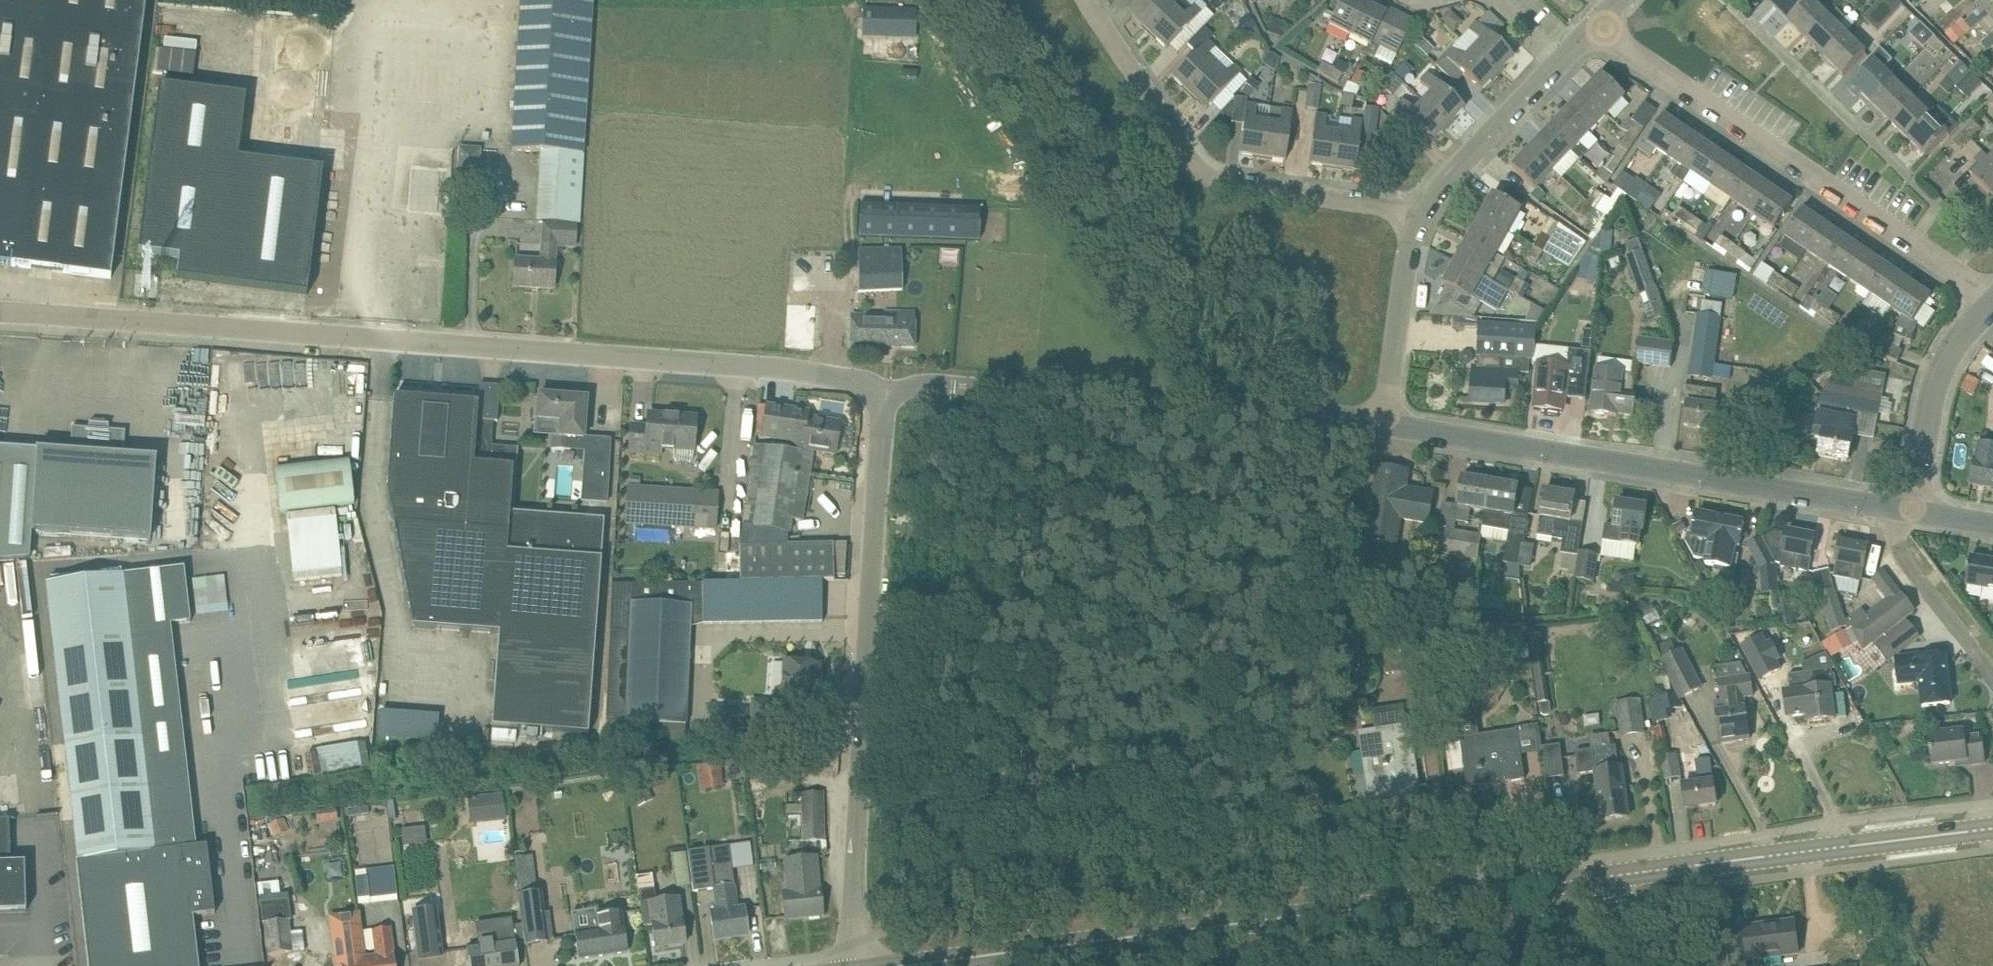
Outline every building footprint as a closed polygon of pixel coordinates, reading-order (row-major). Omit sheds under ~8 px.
[(111,278),(146,0),(0,0),(0,264),(111,278)] [(592,0),(521,0),(511,148),(542,150),(583,152),(592,0)] [(1133,17),(1143,26),(1141,28),(1148,34),(1181,0),(1149,0),(1133,17)] [(1183,0),(1181,0),(1148,34),(1155,41),(1157,39),(1166,49),(1201,13),(1193,5),(1191,7),(1183,0)] [(1358,0),(1341,0),(1328,25),(1348,35),(1364,3),(1358,0)] [(1789,22),(1811,0),(1773,0),(1770,3),(1789,22)] [(1789,22),(1807,40),(1830,16),(1813,0),(1811,0),(1789,22)] [(1864,17),(1878,31),(1903,4),(1899,0),(1881,0),(1864,17)] [(1949,1),(1955,9),(1965,1),(1964,0),(1951,0),(1949,1)] [(1990,13),(1992,11),(1992,0),(1979,0),(1990,13)] [(1385,14),(1364,3),(1348,35),(1369,46),(1385,14)] [(918,36),(919,7),(866,6),(865,35),(918,36)] [(1413,21),(1388,8),(1385,14),(1369,46),(1365,54),(1375,59),(1381,47),(1396,55),(1413,21)] [(1825,58),(1848,35),(1838,25),(1845,16),(1837,8),(1830,16),(1807,40),(1825,58)] [(1892,39),(1908,19),(1900,13),(1884,32),(1892,39)] [(1981,20),(1975,13),(1966,21),(1972,28),(1981,20)] [(1513,57),(1476,22),(1469,30),(1480,41),(1472,50),(1498,76),(1505,69),(1503,67),(1513,57)] [(1924,47),(1928,43),(1935,36),(1921,23),(1910,34),(1924,47)] [(1213,35),(1204,27),(1188,44),(1196,52),(1172,77),(1182,87),(1181,88),(1188,95),(1202,79),(1214,67),(1205,59),(1215,49),(1207,41),(1213,35)] [(1983,41),(1983,42),(1982,43),(1989,51),(1992,47),(1992,32),(1983,41)] [(1867,53),(1848,35),(1825,58),(1844,76),(1867,53)] [(1947,47),(1935,36),(1928,43),(1939,55),(1947,47)] [(161,65),(197,67),(198,39),(162,37),(161,65)] [(1861,93),(1871,103),(1894,80),(1884,70),(1893,60),(1880,47),(1860,68),(1864,71),(1848,89),(1856,97),(1861,93)] [(1463,60),(1451,49),(1436,65),(1452,79),(1460,71),(1481,91),(1490,81),(1492,82),(1498,76),(1472,50),(1463,60)] [(1338,59),(1333,68),(1328,77),(1339,83),(1349,66),(1338,59)] [(1328,77),(1333,68),(1322,62),(1317,71),(1328,77)] [(1947,78),(1958,88),(1973,73),(1962,62),(1947,78)] [(1202,79),(1188,95),(1195,102),(1196,100),(1206,109),(1218,96),(1229,86),(1240,74),(1233,66),(1223,76),(1214,67),(1202,79)] [(1369,75),(1357,69),(1351,82),(1363,87),(1369,75)] [(1585,92),(1608,114),(1626,95),(1603,73),(1585,92)] [(1983,83),(1973,73),(1958,88),(1969,99),(1983,83)] [(1464,108),(1428,74),(1421,81),(1432,92),(1423,101),(1450,127),(1456,120),(1455,118),(1464,108)] [(1251,78),(1241,91),(1250,98),(1259,85),(1251,78)] [(1894,80),(1871,103),(1889,121),(1912,97),(1894,80)] [(1310,82),(1305,108),(1317,110),(1321,84),(1310,82)] [(159,86),(139,251),(180,256),(177,277),(306,294),(323,169),(238,158),(245,96),(159,86)] [(1608,114),(1585,92),(1567,111),(1590,133),(1608,114)] [(1912,97),(1889,121),(1908,139),(1930,115),(1912,97)] [(1450,127),(1423,101),(1414,110),(1403,100),(1396,107),(1432,142),(1441,132),(1443,134),(1450,127)] [(1261,107),(1246,105),(1244,118),(1242,135),(1239,154),(1253,156),(1252,158),(1262,159),(1267,123),(1269,108),(1261,107)] [(1379,108),(1366,106),(1363,131),(1376,133),(1379,108)] [(1279,125),(1267,123),(1262,159),(1271,161),(1272,158),(1285,160),(1292,111),(1282,110),(1279,125)] [(1567,111),(1549,129),(1572,151),(1580,159),(1588,152),(1579,144),(1590,133),(1567,111)] [(1326,116),(1316,115),(1309,164),(1322,166),(1322,168),(1331,170),(1337,134),(1323,132),(1326,116)] [(1930,115),(1908,139),(1926,157),(1948,135),(1950,137),(1960,127),(1949,116),(1940,125),(1930,115)] [(1670,157),(1687,131),(1665,116),(1648,141),(1645,139),(1639,148),(1652,157),(1658,149),(1670,157)] [(1621,127),(1629,133),(1638,139),(1645,128),(1628,117),(1621,127)] [(1362,122),(1351,120),(1349,136),(1337,134),(1331,170),(1341,171),(1341,169),(1355,171),(1362,122)] [(1964,132),(1972,139),(1982,129),(1974,121),(1964,132)] [(1554,170),(1572,151),(1549,129),(1531,148),(1554,170)] [(1687,131),(1670,157),(1679,164),(1672,175),(1683,183),(1690,171),(1708,145),(1687,131)] [(1962,150),(1972,139),(1964,132),(1954,142),(1962,150)] [(1638,139),(1629,133),(1619,147),(1628,153),(1638,139)] [(1690,171),(1711,185),(1729,159),(1708,145),(1690,171)] [(482,147),(459,146),(457,176),(480,178),(482,147)] [(1619,147),(1613,155),(1622,161),(1628,153),(1619,147)] [(1531,148),(1513,167),(1536,189),(1554,170),(1531,148)] [(583,152),(542,150),(538,221),(544,221),(576,223),(579,223),(583,152)] [(1613,155),(1613,156),(1605,168),(1614,174),(1623,161),(1622,161),(1613,155)] [(1711,185),(1733,200),(1751,174),(1729,159),(1711,185)] [(1970,170),(1975,176),(1973,177),(1992,196),(1992,160),(1991,159),(1982,168),(1977,163),(1970,170)] [(1733,200),(1754,214),(1772,188),(1751,174),(1733,200)] [(1631,186),(1643,195),(1649,186),(1637,178),(1631,186)] [(1649,186),(1644,195),(1656,203),(1662,195),(1649,186)] [(1793,203),(1772,188),(1754,214),(1775,229),(1793,203)] [(1596,189),(1588,202),(1597,208),(1605,196),(1596,189)] [(1605,196),(1597,208),(1612,217),(1626,195),(1618,190),(1611,200),(1605,196)] [(1494,193),(1482,216),(1510,231),(1522,209),(1494,193)] [(1588,202),(1579,214),(1589,221),(1597,208),(1588,202)] [(1685,224),(1692,215),(1680,206),(1674,215),(1685,224)] [(957,207),(956,240),(976,241),(979,241),(979,208),(957,207)] [(1785,236),(1807,250),(1825,224),(1803,209),(1785,236)] [(1705,224),(1692,215),(1685,224),(1698,233),(1705,224)] [(1497,254),(1510,231),(1482,216),(1469,238),(1497,254)] [(576,223),(544,221),(542,261),(515,259),(514,286),(554,288),(556,245),(575,247),(576,223)] [(1807,250),(1828,265),(1846,238),(1825,224),(1807,250)] [(1550,256),(1570,267),(1587,243),(1578,237),(1577,238),(1575,237),(1576,236),(1563,226),(1561,229),(1558,227),(1551,238),(1545,251),(1551,254),(1550,256)] [(1543,233),(1535,246),(1545,251),(1551,238),(1543,233)] [(1727,253),(1733,243),(1720,235),(1712,247),(1725,255),(1727,253)] [(1456,261),(1493,282),(1493,281),(1484,276),(1497,254),(1469,238),(1456,261)] [(1828,265),(1850,279),(1867,253),(1846,238),(1828,265)] [(1740,261),(1746,252),(1733,243),(1727,253),(1740,261)] [(1538,265),(1545,251),(1535,246),(1527,259),(1538,265)] [(904,292),(902,248),(859,249),(860,294),(904,292)] [(1850,279),(1871,293),(1889,267),(1867,253),(1850,279)] [(1449,286),(1483,305),(1484,303),(1481,302),(1493,282),(1456,261),(1444,283),(1449,286)] [(1871,293),(1893,308),(1911,282),(1889,267),(1871,293)] [(1707,270),(1703,296),(1734,300),(1738,274),(1707,270)] [(1769,281),(1781,289),(1788,280),(1775,272),(1769,281)] [(1517,278),(1509,291),(1523,298),(1530,285),(1517,278)] [(1793,298),(1800,289),(1788,280),(1781,289),(1793,298)] [(1932,296),(1911,282),(1893,308),(1902,315),(1895,335),(1912,341),(1918,324),(1914,322),(1932,296)] [(1476,318),(1483,305),(1449,286),(1432,315),(1476,318)] [(1816,295),(1814,298),(1817,300),(1828,309),(1829,309),(1838,296),(1827,288),(1820,298),(1816,295)] [(1810,310),(1822,318),(1828,309),(1817,300),(1810,310)] [(1540,322),(1546,311),(1533,304),(1525,319),(1540,322)] [(1828,309),(1822,318),(1835,327),(1842,318),(1829,309),(1828,309)] [(914,346),(914,326),(915,313),(885,312),(885,317),(851,315),(850,350),(886,351),(886,345),(914,346)] [(1699,314),(1690,376),(1712,379),(1721,317),(1701,314),(1699,314)] [(1529,359),(1534,359),(1536,345),(1535,345),(1536,326),(1481,323),(1478,368),(1474,368),(1472,401),(1505,403),(1506,389),(1518,389),(1519,371),(1528,371),(1529,359)] [(1853,338),(1865,347),(1866,346),(1871,338),(1859,330),(1853,338)] [(1892,345),(1874,333),(1871,338),(1866,346),(1886,361),(1887,357),(1892,346),(1892,345)] [(1675,342),(1639,337),(1636,363),(1672,367),(1675,342)] [(1591,352),(1536,345),(1534,359),(1533,363),(1539,364),(1537,380),(1537,385),(1536,390),(1534,406),(1563,409),(1564,397),(1587,399),(1591,352)] [(1887,357),(1898,362),(1903,351),(1892,346),(1887,357)] [(1615,359),(1600,357),(1592,412),(1617,416),(1618,414),(1635,416),(1637,398),(1633,398),(1636,375),(1613,371),(1615,359)] [(1878,417),(1887,375),(1858,369),(1854,390),(1827,383),(1818,407),(1878,417)] [(478,402),(475,454),(517,457),(518,448),(491,446),(493,421),(497,421),(500,385),(480,384),(478,402)] [(1718,390),(1684,386),(1682,403),(1688,403),(1685,425),(1714,429),(1718,406),(1716,406),(1718,390)] [(539,395),(537,419),(561,421),(560,435),(553,435),(552,448),(570,449),(584,450),(580,501),(608,503),(611,439),(584,437),(587,398),(539,395)] [(394,396),(387,489),(412,625),(499,632),(492,728),(588,735),(588,729),(593,729),(606,518),(513,511),(517,457),(475,454),(478,402),(394,396)] [(780,407),(767,405),(762,436),(789,440),(788,445),(794,446),(814,450),(835,453),(840,422),(808,417),(809,411),(780,407)] [(1854,420),(1818,413),(1814,436),(1823,438),(1820,456),(1848,461),(1853,435),(1851,435),(1854,420)] [(696,417),(648,414),(648,426),(632,425),(630,451),(660,454),(661,448),(675,449),(674,456),(676,457),(691,458),(693,457),(693,450),(696,417)] [(37,449),(32,531),(33,531),(151,538),(156,457),(124,455),(125,430),(109,429),(109,424),(105,424),(105,421),(93,420),(93,423),(89,423),(89,428),(72,427),(70,451),(37,449)] [(1978,443),(1975,458),(1974,458),(1970,484),(1992,488),(1992,446),(1978,443)] [(788,450),(754,445),(751,465),(752,466),(743,524),(739,546),(788,545),(788,532),(789,533),(791,518),(802,521),(814,450),(794,446),(788,445),(788,450)] [(30,559),(32,531),(37,449),(0,447),(0,561),(30,559)] [(348,462),(276,469),(280,513),(352,505),(348,462)] [(1379,466),(1376,486),(1366,539),(1356,538),(1350,570),(1359,571),(1359,573),(1393,578),(1403,518),(1428,523),(1434,490),(1432,490),(1432,492),(1405,487),(1405,489),(1397,487),(1400,470),(1379,466)] [(1470,508),(1487,511),(1492,481),(1464,477),(1459,506),(1444,503),(1436,552),(1478,560),(1482,534),(1455,530),(1456,522),(1468,524),(1470,508)] [(1519,486),(1492,481),(1487,511),(1484,526),(1510,530),(1504,563),(1518,565),(1521,544),(1524,545),(1529,514),(1514,511),(1519,486)] [(1576,495),(1545,490),(1538,536),(1565,540),(1563,554),(1578,556),(1583,523),(1571,521),(1576,495)] [(1644,531),(1645,526),(1648,506),(1617,502),(1613,525),(1606,524),(1603,541),(1639,546),(1642,530),(1644,531)] [(1740,546),(1745,523),(1697,513),(1692,535),(1687,534),(1686,541),(1695,557),(1704,559),(1704,564),(1715,566),(1714,571),(1736,576),(1740,555),(1737,554),(1738,546),(1740,546)] [(1773,531),(1763,537),(1777,563),(1780,564),(1780,565),(1807,571),(1810,558),(1815,536),(1787,531),(1786,533),(1774,530),(1773,531)] [(1777,563),(1763,537),(1748,545),(1756,559),(1742,565),(1756,589),(1778,578),(1777,563)] [(702,584),(739,583),(739,546),(739,538),(616,540),(612,586),(702,584)] [(1837,562),(1834,576),(1836,576),(1840,590),(1859,593),(1861,581),(1864,567),(1868,546),(1841,541),(1836,562),(1837,562)] [(739,583),(822,582),(834,581),(833,544),(739,546),(739,583)] [(1579,551),(1574,578),(1595,582),(1600,555),(1579,551)] [(1971,557),(1966,585),(1992,589),(1992,561),(1971,557)] [(184,567),(46,583),(78,861),(76,861),(88,965),(198,965),(193,916),(215,914),(207,845),(196,847),(170,624),(190,621),(184,567)] [(1834,588),(1830,568),(1815,572),(1819,594),(1818,594),(1831,632),(1849,626),(1836,588),(1834,588)] [(1873,580),(1887,598),(1866,614),(1862,609),(1847,620),(1852,628),(1853,629),(1852,630),(1859,642),(1864,651),(1916,612),(1885,571),(1873,580)] [(205,577),(206,583),(194,585),(199,616),(231,611),(225,574),(205,577)] [(702,624),(822,622),(822,582),(739,583),(702,584),(702,624)] [(702,624),(702,584),(612,586),(605,739),(685,743),(690,624),(702,624)] [(1503,610),(1476,610),(1475,629),(1502,626),(1503,610)] [(1908,620),(1873,645),(1888,663),(1921,637),(1908,620)] [(1504,645),(1502,626),(1475,629),(1477,648),(1504,645)] [(1852,628),(1846,631),(1854,645),(1859,642),(1852,630),(1853,629),(1852,628)] [(1763,636),(1742,647),(1760,680),(1781,669),(1777,661),(1780,659),(1771,642),(1767,644),(1763,636)] [(1383,642),(1387,675),(1418,668),(1415,637),(1383,642)] [(1671,640),(1656,647),(1662,659),(1677,652),(1671,640)] [(1703,687),(1683,649),(1677,652),(1662,659),(1660,660),(1681,698),(1703,687)] [(819,664),(799,662),(799,656),(784,655),(781,686),(775,688),(775,700),(752,697),(749,717),(790,720),(792,704),(812,705),(814,678),(818,678),(819,664)] [(1948,655),(1942,656),(1899,660),(1901,679),(1920,677),(1923,706),(1951,703),(1949,687),(1952,687),(1948,655)] [(1726,709),(1716,711),(1721,742),(1750,738),(1745,697),(1754,696),(1751,676),(1748,676),(1742,664),(1741,663),(1718,666),(1720,680),(1723,700),(1724,700),(1726,709)] [(1822,671),(1808,673),(1790,675),(1791,689),(1783,691),(1786,719),(1808,716),(1809,721),(1835,718),(1831,687),(1837,686),(1836,674),(1834,674),(1833,669),(1822,670),(1822,671)] [(1677,692),(1650,697),(1655,720),(1662,719),(1669,718),(1667,711),(1680,708),(1677,692)] [(1645,731),(1639,699),(1616,703),(1622,735),(1645,731)] [(747,728),(749,707),(715,705),(714,726),(747,728)] [(381,712),(380,741),(438,742),(439,713),(381,712)] [(1663,726),(1655,728),(1657,738),(1666,780),(1681,777),(1678,761),(1677,753),(1670,754),(1666,736),(1663,726)] [(1401,789),(1417,787),(1408,728),(1385,732),(1385,727),(1362,731),(1373,802),(1397,798),(1396,788),(1401,788),(1401,789)] [(1468,787),(1525,779),(1518,729),(1480,734),(1479,728),(1460,731),(1468,787)] [(1932,755),(1933,764),(1957,762),(1958,766),(1985,762),(1982,734),(1965,736),(1964,731),(1930,735),(1932,750),(1930,750),(1931,755),(1932,755)] [(1576,752),(1576,754),(1579,774),(1598,772),(1600,787),(1598,787),(1603,820),(1629,817),(1624,783),(1622,784),(1616,746),(1612,747),(1609,734),(1592,736),(1594,749),(1576,752)] [(314,771),(364,768),(362,743),(312,747),(314,771)] [(1565,776),(1563,756),(1561,744),(1543,746),(1547,778),(1565,776)] [(726,788),(725,764),(700,765),(700,789),(726,788)] [(1717,804),(1714,785),(1714,781),(1713,781),(1711,767),(1697,768),(1699,783),(1683,785),(1686,809),(1717,804)] [(822,792),(802,793),(804,841),(824,840),(822,792)] [(470,796),(472,822),(508,819),(505,793),(470,796)] [(338,814),(342,813),(341,807),(320,808),(320,820),(338,819),(338,814)] [(25,863),(22,863),(22,861),(8,861),(6,817),(0,818),(0,912),(26,911),(25,863)] [(735,886),(729,846),(688,852),(693,892),(714,889),(717,912),(710,913),(714,939),(748,934),(744,908),(737,909),(734,886),(735,886)] [(685,852),(673,854),(680,886),(692,883),(685,852)] [(520,887),(537,886),(535,855),(518,856),(520,887)] [(788,891),(783,892),(786,918),(822,914),(820,888),(818,889),(815,857),(786,859),(788,891)] [(397,898),(394,866),(355,871),(358,902),(397,898)] [(541,890),(519,893),(523,924),(525,938),(526,944),(548,941),(541,890)] [(643,927),(652,926),(656,947),(685,943),(679,899),(672,900),(672,896),(656,898),(657,902),(640,905),(643,927)] [(291,920),(289,899),(260,903),(263,923),(264,923),(267,954),(292,952),(292,947),(290,932),(289,920),(291,920)] [(627,952),(623,925),(621,912),(596,916),(598,929),(576,932),(580,958),(627,952)] [(336,916),(336,917),(337,931),(338,935),(337,935),(339,944),(341,960),(341,961),(340,961),(341,965),(368,965),(367,957),(364,957),(359,913),(336,916)] [(434,914),(410,917),(415,965),(439,962),(434,914)] [(467,946),(468,955),(470,965),(518,965),(516,948),(515,939),(525,938),(523,924),(513,925),(513,919),(476,925),(478,945),(467,946)] [(1798,953),(1797,941),(1794,921),(1744,927),(1748,960),(1798,953)] [(363,931),(366,952),(376,950),(376,956),(367,957),(368,965),(396,965),(394,953),(390,928),(363,931)]
